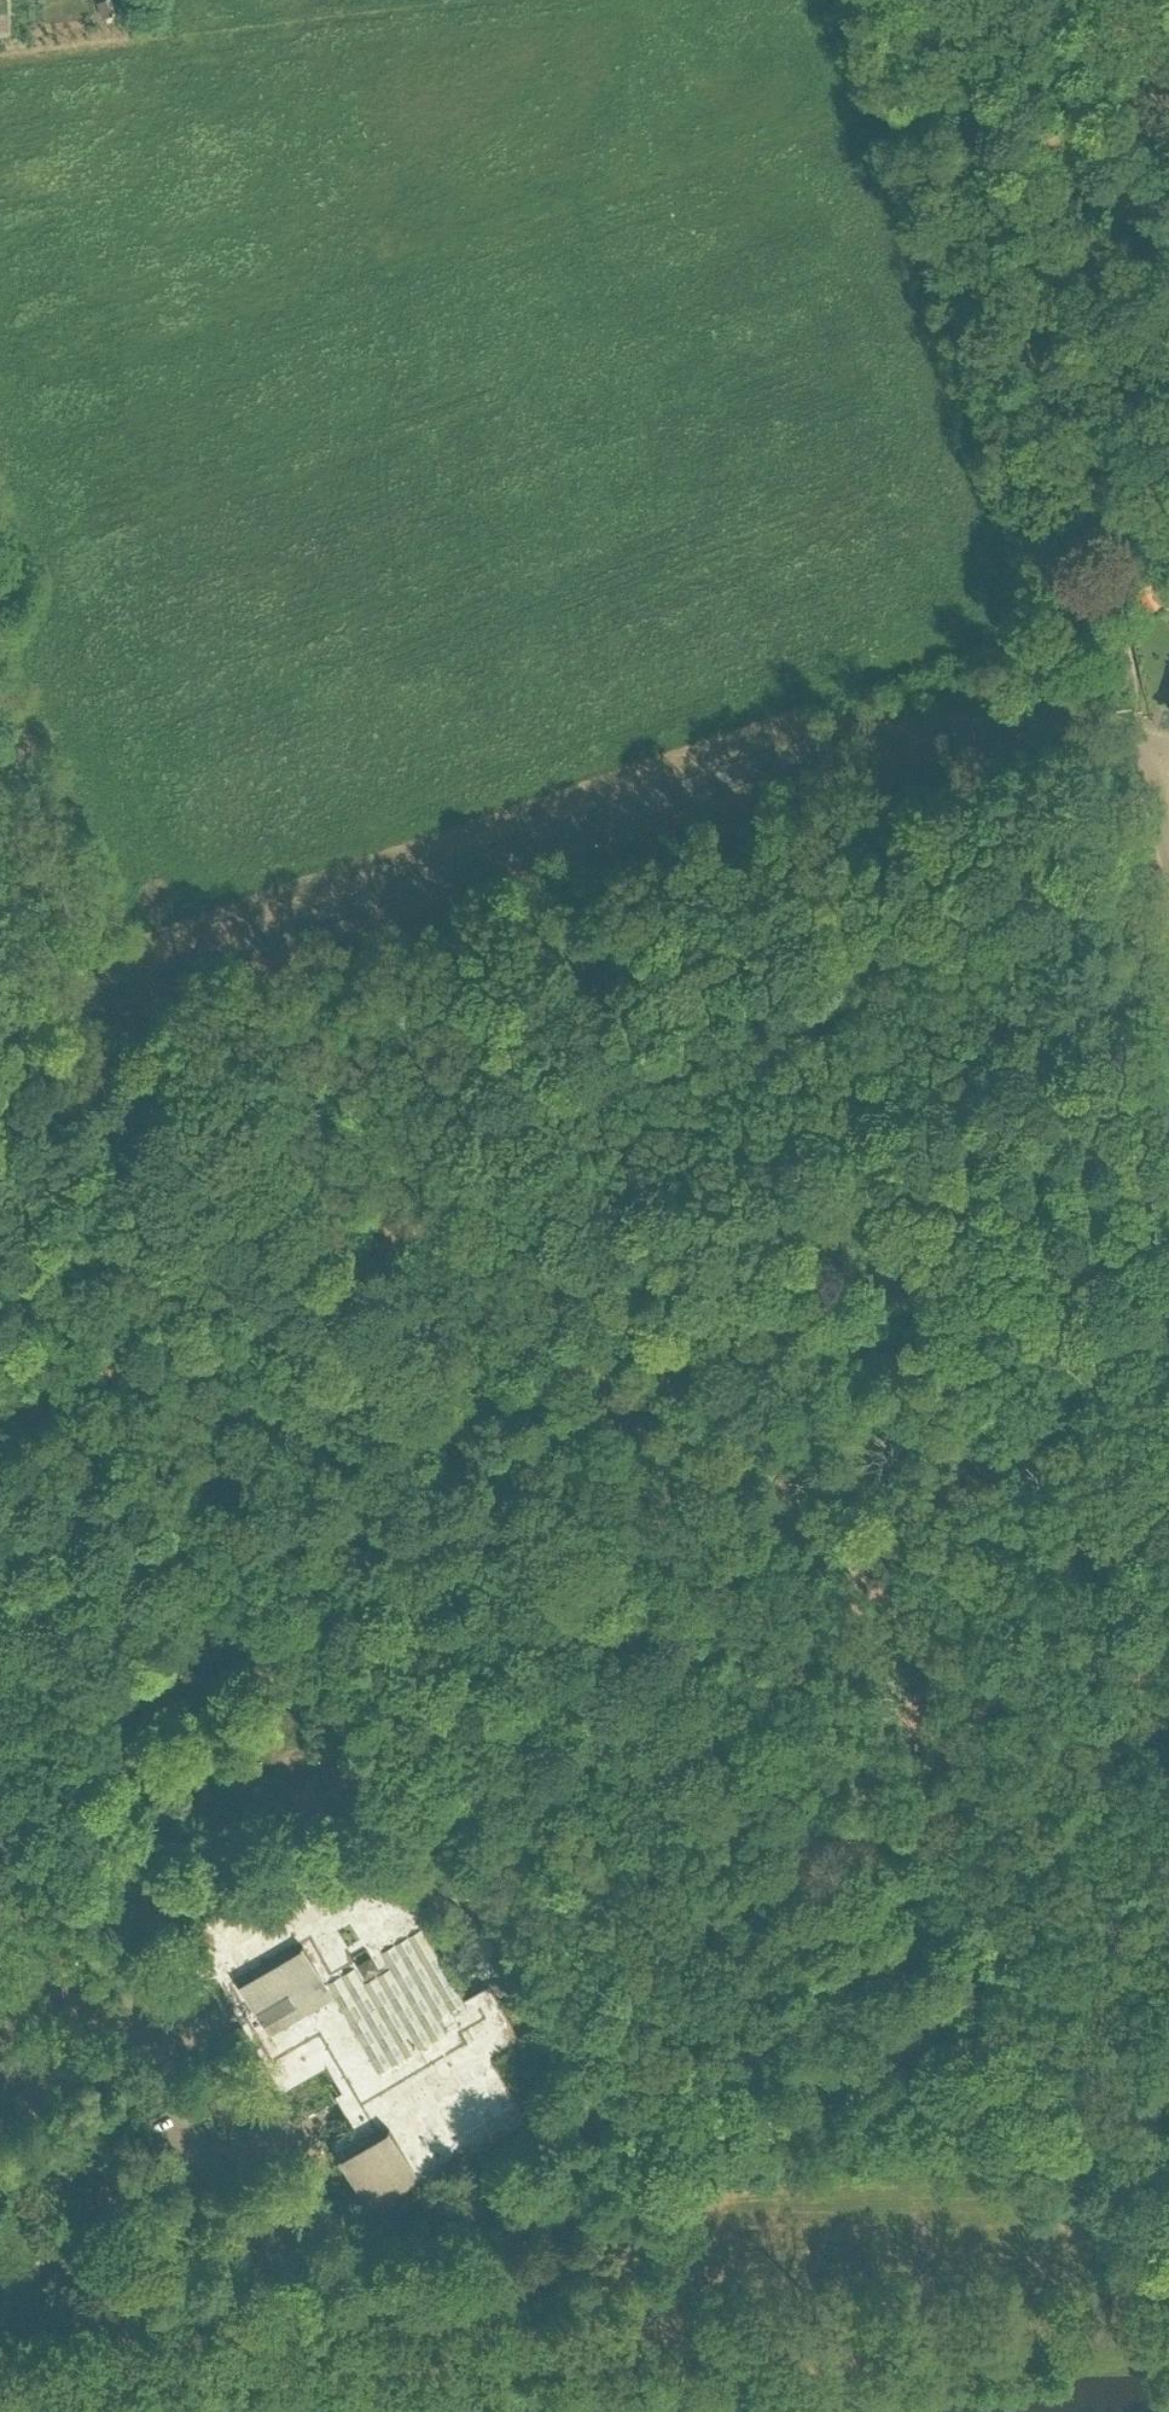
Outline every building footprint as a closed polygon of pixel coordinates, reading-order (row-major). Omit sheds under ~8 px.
[(1148,611),(1164,600),(1148,578),(1133,589),(1148,611)] [(441,2013),(449,2028),(379,2068),(327,1978),(352,1964),(361,1980),(395,1960),(386,1944),(431,1918),(392,1850),(332,1885),(323,1869),(232,1922),(223,1906),(174,1934),(204,1986),(223,1975),(238,1999),(232,2002),(238,2013),(239,2012),(283,2088),(328,2062),(344,2089),(338,2093),(356,2125),(333,2139),(372,2206),(526,2117),(490,2053),(520,2036),(490,1984),(441,2013)]
